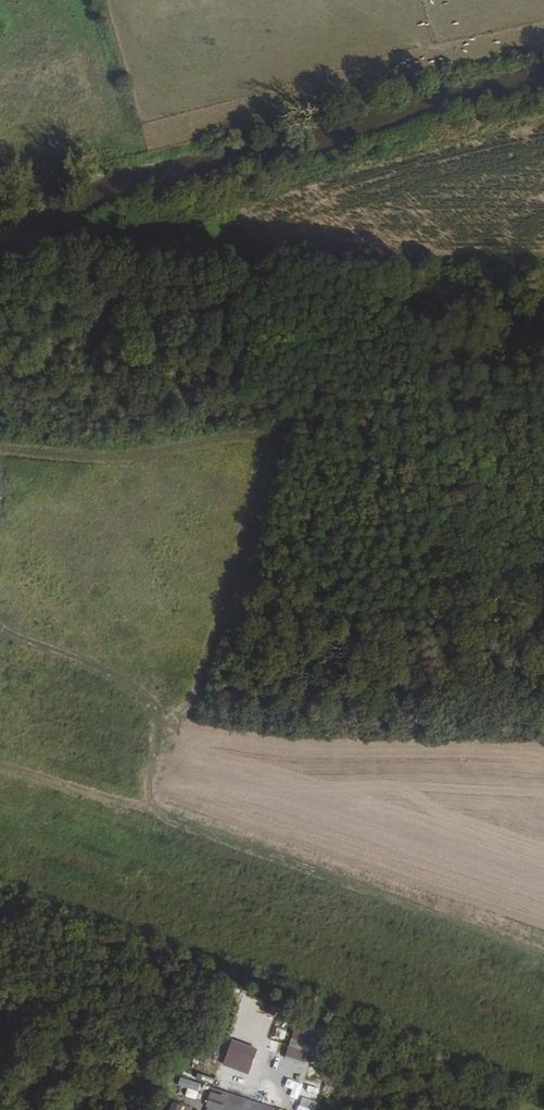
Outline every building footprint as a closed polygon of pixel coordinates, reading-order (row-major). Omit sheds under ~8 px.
[(262,1012),(273,1016),(277,1007),(266,1003),(262,1012)] [(272,1038),(284,1040),(286,1030),(274,1028),(272,1038)] [(231,1038),(221,1064),(247,1074),(257,1048),(231,1038)] [(289,1038),(284,1056),(305,1062),(311,1045),(289,1038)] [(179,1077),(176,1086),(198,1092),(200,1083),(179,1077)] [(204,1105),(219,1109),(220,1109),(225,1093),(210,1088),(204,1105)] [(243,1109),(278,1109),(232,1096),(230,1104),(243,1108),(243,1109)] [(182,1107),(171,1101),(167,1109),(181,1109),(182,1107)]
